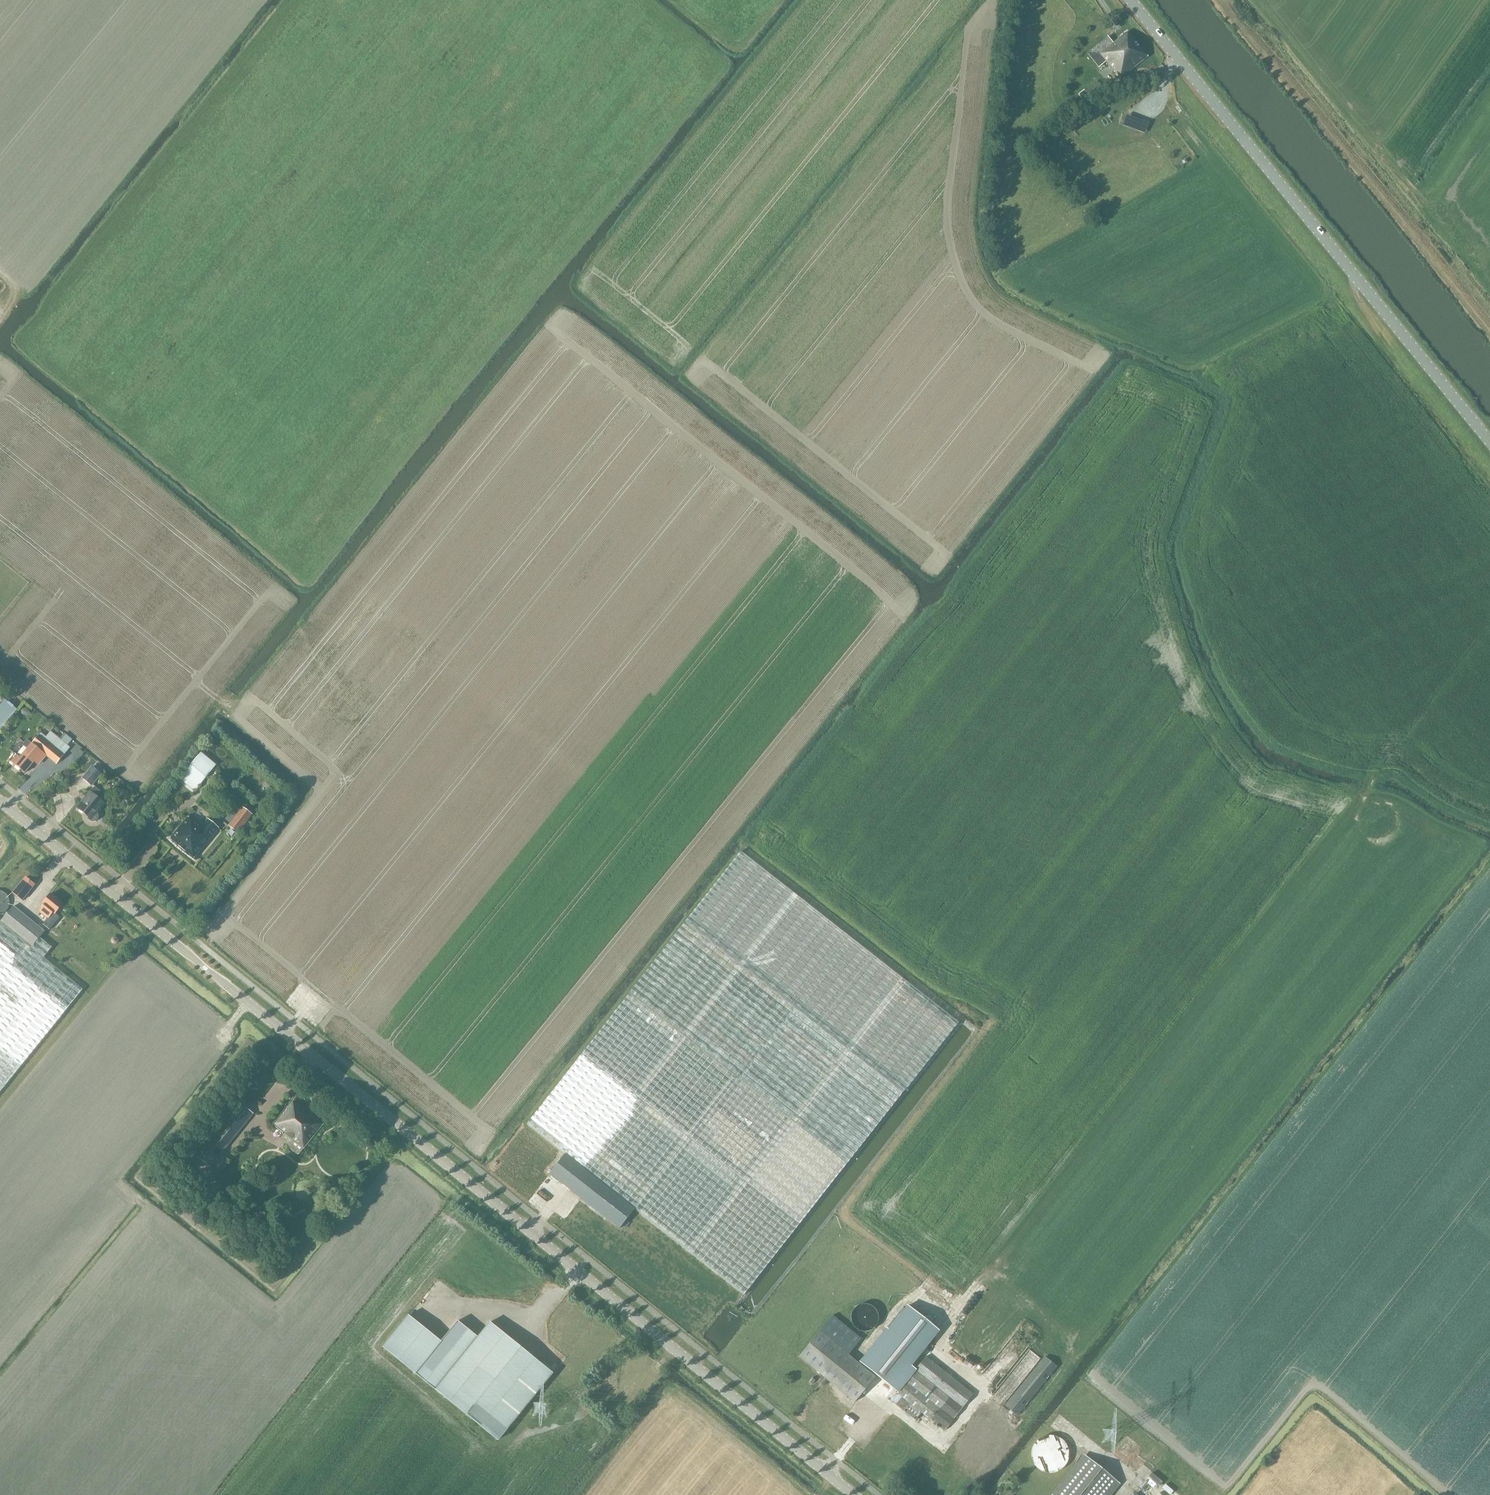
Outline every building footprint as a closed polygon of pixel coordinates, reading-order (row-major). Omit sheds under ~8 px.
[(1116,72),(1121,78),(1148,56),(1127,31),(1100,54),(1115,73),(1116,72)] [(1085,89),(1090,96),(1100,89),(1095,82),(1085,89)] [(1088,95),(1084,90),(1078,94),(1082,100),(1088,95)] [(16,708),(5,699),(0,705),(0,729),(16,708)] [(24,752),(20,757),(15,753),(10,760),(25,773),(34,761),(38,764),(46,754),(57,763),(64,755),(39,734),(32,743),(25,753),(24,752)] [(201,752),(178,780),(194,793),(217,765),(201,752)] [(92,768),(83,778),(91,785),(101,775),(92,768)] [(103,795),(101,793),(102,793),(96,788),(87,798),(84,796),(87,799),(85,802),(84,801),(78,808),(89,818),(88,819),(90,821),(92,822),(94,823),(96,822),(97,821),(98,819),(99,817),(98,815),(97,813),(104,804),(100,801),(103,797),(103,795)] [(228,826),(238,833),(238,832),(242,827),(251,816),(242,809),(228,826)] [(170,838),(189,854),(194,858),(219,828),(208,819),(202,826),(196,821),(195,822),(188,816),(170,838)] [(247,831),(242,827),(238,832),(243,836),(247,831)] [(549,1174),(563,1185),(620,1230),(635,1211),(744,1296),(961,1022),(743,851),(527,1124),(565,1154),(549,1174)] [(26,877),(13,893),(22,900),(35,885),(34,884),(26,877)] [(63,904),(50,894),(42,904),(44,905),(39,912),(47,918),(42,924),(49,930),(59,917),(55,914),(63,904)] [(5,1090),(85,989),(54,965),(44,957),(52,947),(41,938),(45,932),(44,931),(39,928),(14,906),(1,922),(0,922),(0,1095),(5,1090)] [(279,1117),(273,1124),(293,1140),(294,1141),(290,1146),(290,1149),(296,1154),(299,1154),(303,1149),(323,1124),(294,1101),(288,1108),(287,1107),(279,1117)] [(197,1156),(205,1163),(210,1167),(253,1113),(240,1103),(197,1156)] [(873,1315),(873,1312),(872,1310),(871,1307),(869,1306),(867,1304),(865,1303),(863,1303),(860,1303),(856,1303),(854,1305),(852,1306),(851,1308),(850,1310),(849,1312),(849,1315),(849,1317),(850,1320),(852,1323),(855,1325),(856,1326),(860,1327),(862,1327),(865,1326),(868,1325),(869,1324),(871,1322),(872,1320),(873,1318),(873,1315)] [(911,1309),(865,1365),(891,1387),(890,1388),(897,1394),(891,1401),(914,1420),(921,1412),(944,1431),(967,1402),(973,1394),(925,1356),(909,1377),(905,1374),(939,1332),(911,1309)] [(408,1315),(382,1347),(497,1440),(552,1372),(490,1322),(477,1337),(457,1320),(441,1341),(408,1315)] [(832,1315),(796,1358),(852,1404),(873,1378),(847,1355),(860,1339),(832,1315)] [(1043,1356),(1006,1404),(1019,1414),(1056,1367),(1043,1356)] [(1067,1456),(1067,1455),(1067,1451),(1066,1448),(1064,1445),(1062,1442),(1060,1440),(1056,1438),(1052,1437),(1048,1436),(1044,1437),(1040,1438),(1037,1440),(1034,1442),(1032,1445),(1030,1448),(1029,1452),(1029,1455),(1029,1459),(1030,1463),(1032,1466),(1034,1469),(1037,1471),(1040,1473),(1043,1474),(1047,1475),(1051,1474),(1054,1474),(1058,1472),(1061,1469),(1064,1467),(1066,1463),(1067,1459),(1067,1456)] [(1120,1484),(1087,1458),(1057,1494),(1111,1494),(1120,1484)]
